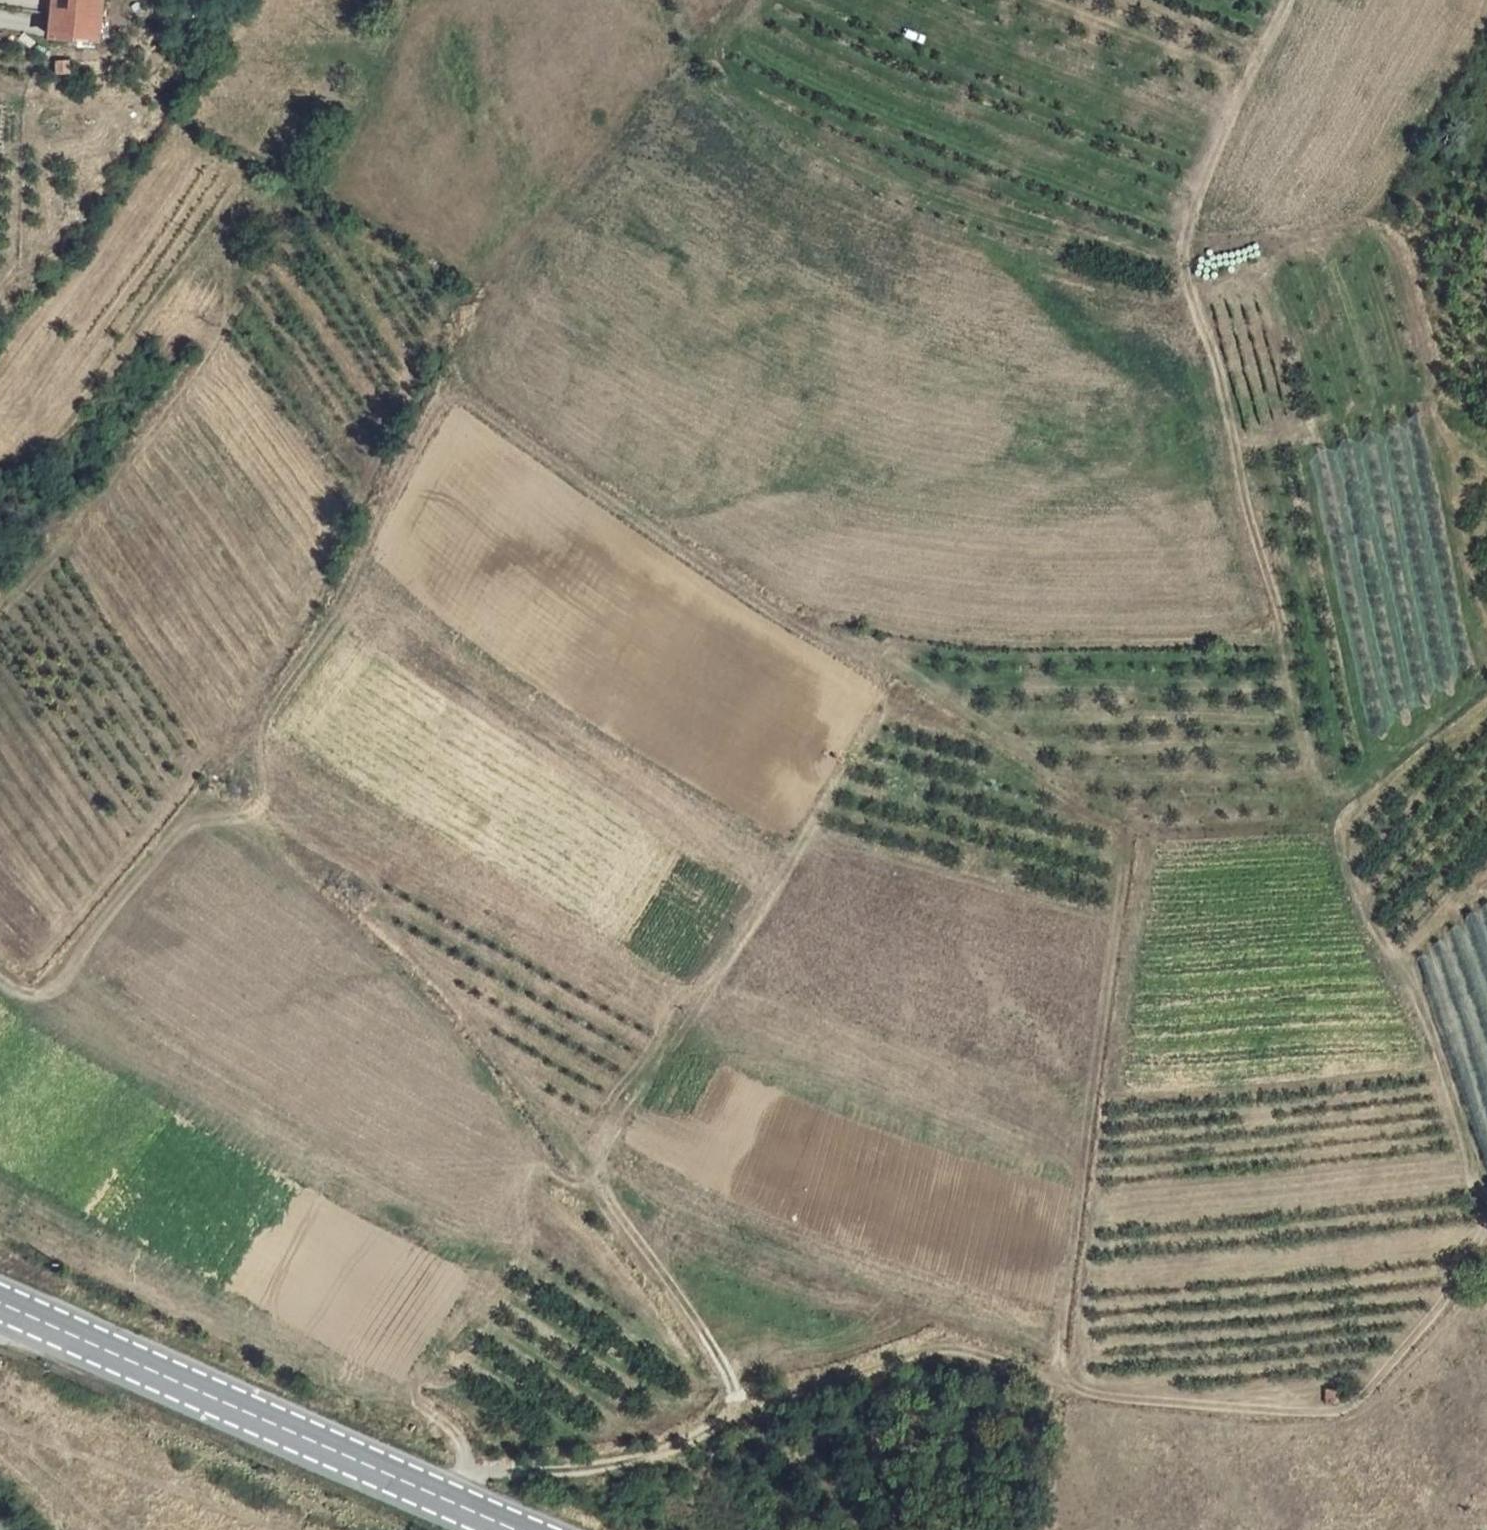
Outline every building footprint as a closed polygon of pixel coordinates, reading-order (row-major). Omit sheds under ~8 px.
[(54,4),(53,29),(100,34),(103,0),(92,0),(91,7),(54,4)]
